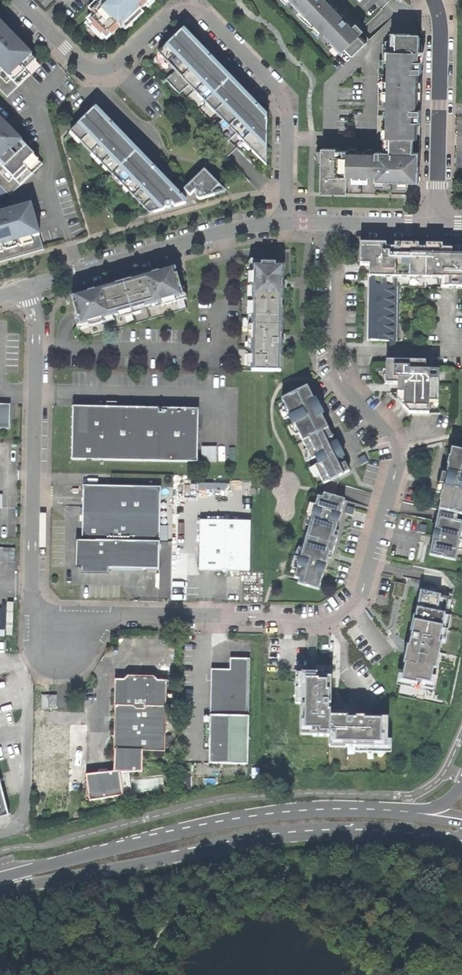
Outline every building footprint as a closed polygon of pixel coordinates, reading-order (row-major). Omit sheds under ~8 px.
[(88,10),(93,15),(87,21),(90,24),(106,40),(119,28),(121,30),(123,28),(141,10),(145,6),(151,0),(103,0),(99,4),(98,5),(96,2),(88,10)] [(152,0),(151,0),(145,6),(148,9),(155,2),(152,0)] [(366,43),(359,36),(362,32),(355,25),(354,26),(349,21),(347,22),(346,20),(345,19),(346,18),(329,0),(290,0),(291,1),(301,11),(306,16),(308,14),(311,17),(324,30),(327,33),(325,35),(329,40),(340,50),(342,49),(344,51),(351,58),(366,43)] [(144,13),(141,10),(123,28),(125,31),(144,13)] [(320,34),(324,30),(311,17),(307,21),(320,34)] [(7,98),(40,66),(11,35),(4,35),(0,30),(0,91),(7,98)] [(251,151),(266,167),(266,119),(258,110),(259,108),(254,103),(252,104),(250,107),(241,98),(243,95),(244,95),(210,60),(212,59),(207,53),(205,55),(202,58),(193,49),(196,46),(181,30),(160,51),(177,69),(165,79),(179,94),(191,83),(225,118),(213,130),(226,144),(238,132),(254,148),(251,151)] [(408,182),(419,182),(421,105),(421,79),(414,79),(414,73),(421,73),(423,43),(420,43),(420,36),(412,36),(412,33),(397,33),(396,41),(387,40),(387,43),(384,43),(383,59),(379,59),(378,152),(376,152),(376,155),(368,155),(368,152),(357,152),(357,155),(349,155),(349,151),(337,151),(322,151),(322,163),(321,193),(391,194),(392,181),(399,182),(408,182)] [(342,53),(344,51),(342,49),(340,50),(329,40),(325,44),(337,55),(341,52),(342,53)] [(205,55),(196,46),(193,49),(202,58),(205,55)] [(252,104),(243,95),(241,98),(250,107),(252,104)] [(175,207),(186,204),(168,185),(167,186),(165,188),(155,177),(157,175),(158,174),(159,173),(154,167),(152,169),(126,141),(125,142),(123,144),(113,134),(115,132),(117,130),(112,124),(110,125),(95,109),(73,129),(154,213),(164,210),(171,203),(175,207)] [(9,196),(42,164),(13,133),(7,133),(2,128),(3,127),(4,125),(2,122),(0,120),(0,187),(6,193),(9,196)] [(149,214),(154,213),(73,129),(71,132),(149,214)] [(121,137),(115,132),(113,134),(123,144),(125,142),(121,137)] [(199,200),(226,193),(209,176),(204,171),(184,190),(190,196),(195,192),(197,193),(196,195),(196,198),(197,199),(199,200)] [(163,181),(157,175),(155,177),(165,188),(167,186),(163,181)] [(43,250),(31,205),(11,211),(9,212),(9,214),(9,216),(2,218),(0,217),(0,262),(43,250)] [(403,342),(403,287),(425,287),(442,288),(442,279),(451,279),(451,288),(461,288),(461,246),(426,246),(426,249),(412,249),(412,245),(359,244),(359,260),(361,265),(369,265),(369,278),(371,278),(371,304),(374,304),(374,310),(371,310),(371,323),(374,323),(374,328),(371,328),(370,341),(403,342)] [(268,371),(281,372),(281,356),(278,356),(278,342),(281,342),(281,334),(282,302),(279,302),(279,288),(282,288),(282,280),(283,264),(240,264),(239,301),(238,371),(268,371)] [(111,330),(187,308),(175,268),(160,273),(152,275),(153,278),(140,282),(139,279),(108,288),(108,290),(95,294),(94,292),(87,294),(72,298),(83,338),(111,330)] [(442,288),(451,288),(451,279),(442,279),(442,288)] [(410,413),(429,414),(429,402),(438,402),(439,371),(426,370),(426,362),(386,361),(386,367),(374,366),(375,376),(380,382),(410,413)] [(297,584),(318,590),(327,558),(329,554),(332,555),(337,538),(334,537),(339,519),(344,500),(333,497),(339,476),(349,471),(342,457),(344,457),(336,442),(335,442),(332,437),(333,436),(325,420),(324,420),(321,415),(323,414),(315,399),(314,400),(307,386),(281,399),(289,417),(287,418),(292,426),(294,425),(311,460),(314,458),(318,464),(314,466),(323,484),(320,486),(294,579),(298,580),(297,584)] [(71,460),(197,463),(198,410),(104,407),(104,409),(103,409),(103,399),(94,405),(94,409),(86,409),(87,407),(72,407),(71,460)] [(9,428),(10,406),(0,405),(0,428),(9,428)] [(444,485),(442,494),(441,493),(440,502),(438,515),(429,556),(456,561),(461,530),(461,523),(456,521),(458,515),(461,516),(461,451),(451,449),(450,457),(449,457),(447,465),(448,465),(447,474),(442,473),(440,484),(444,485)] [(364,455),(358,459),(361,465),(368,462),(364,455)] [(430,482),(423,481),(422,488),(429,490),(430,482)] [(108,568),(158,569),(160,488),(84,485),(82,540),(79,540),(79,567),(82,568),(82,570),(108,571),(108,568)] [(354,508),(347,507),(345,514),(352,516),(354,508)] [(200,521),(199,571),(219,571),(223,575),(226,571),(248,572),(249,522),(200,521)] [(418,533),(425,534),(427,526),(419,525),(418,533)] [(397,581),(394,595),(404,597),(407,583),(397,581)] [(429,593),(420,592),(415,616),(413,616),(410,632),(412,632),(409,646),(405,664),(403,676),(402,678),(417,681),(422,682),(431,684),(432,677),(434,669),(436,670),(441,643),(439,643),(445,616),(449,598),(435,595),(429,593)] [(451,617),(445,616),(439,643),(441,643),(445,644),(451,617)] [(316,673),(301,673),(301,691),(301,704),(300,729),(313,729),(313,736),(329,737),(329,746),(330,746),(330,742),(346,742),(346,747),(355,747),(385,748),(387,748),(388,718),(356,717),(356,719),(348,719),(348,717),(348,713),(331,713),(331,710),(329,710),(329,702),(331,702),(332,658),(316,658),(316,673)] [(210,716),(248,717),(250,659),(230,659),(230,670),(211,670),(211,695),(210,716)] [(417,685),(417,681),(402,678),(403,676),(399,675),(397,686),(414,690),(415,685),(417,685)] [(114,751),(115,751),(143,751),(165,752),(165,737),(166,681),(158,681),(153,677),(128,676),(123,680),(120,680),(115,680),(114,751)] [(436,678),(432,677),(431,684),(422,682),(420,688),(433,691),(436,678)] [(45,712),(37,712),(36,726),(44,727),(45,712)] [(248,717),(210,716),(209,763),(247,764),(248,717)] [(143,751),(115,751),(114,772),(87,775),(90,801),(133,795),(130,772),(142,772),(143,751)] [(9,816),(0,781),(0,818),(9,816)] [(323,874),(309,872),(308,882),(321,884),(323,874)]
